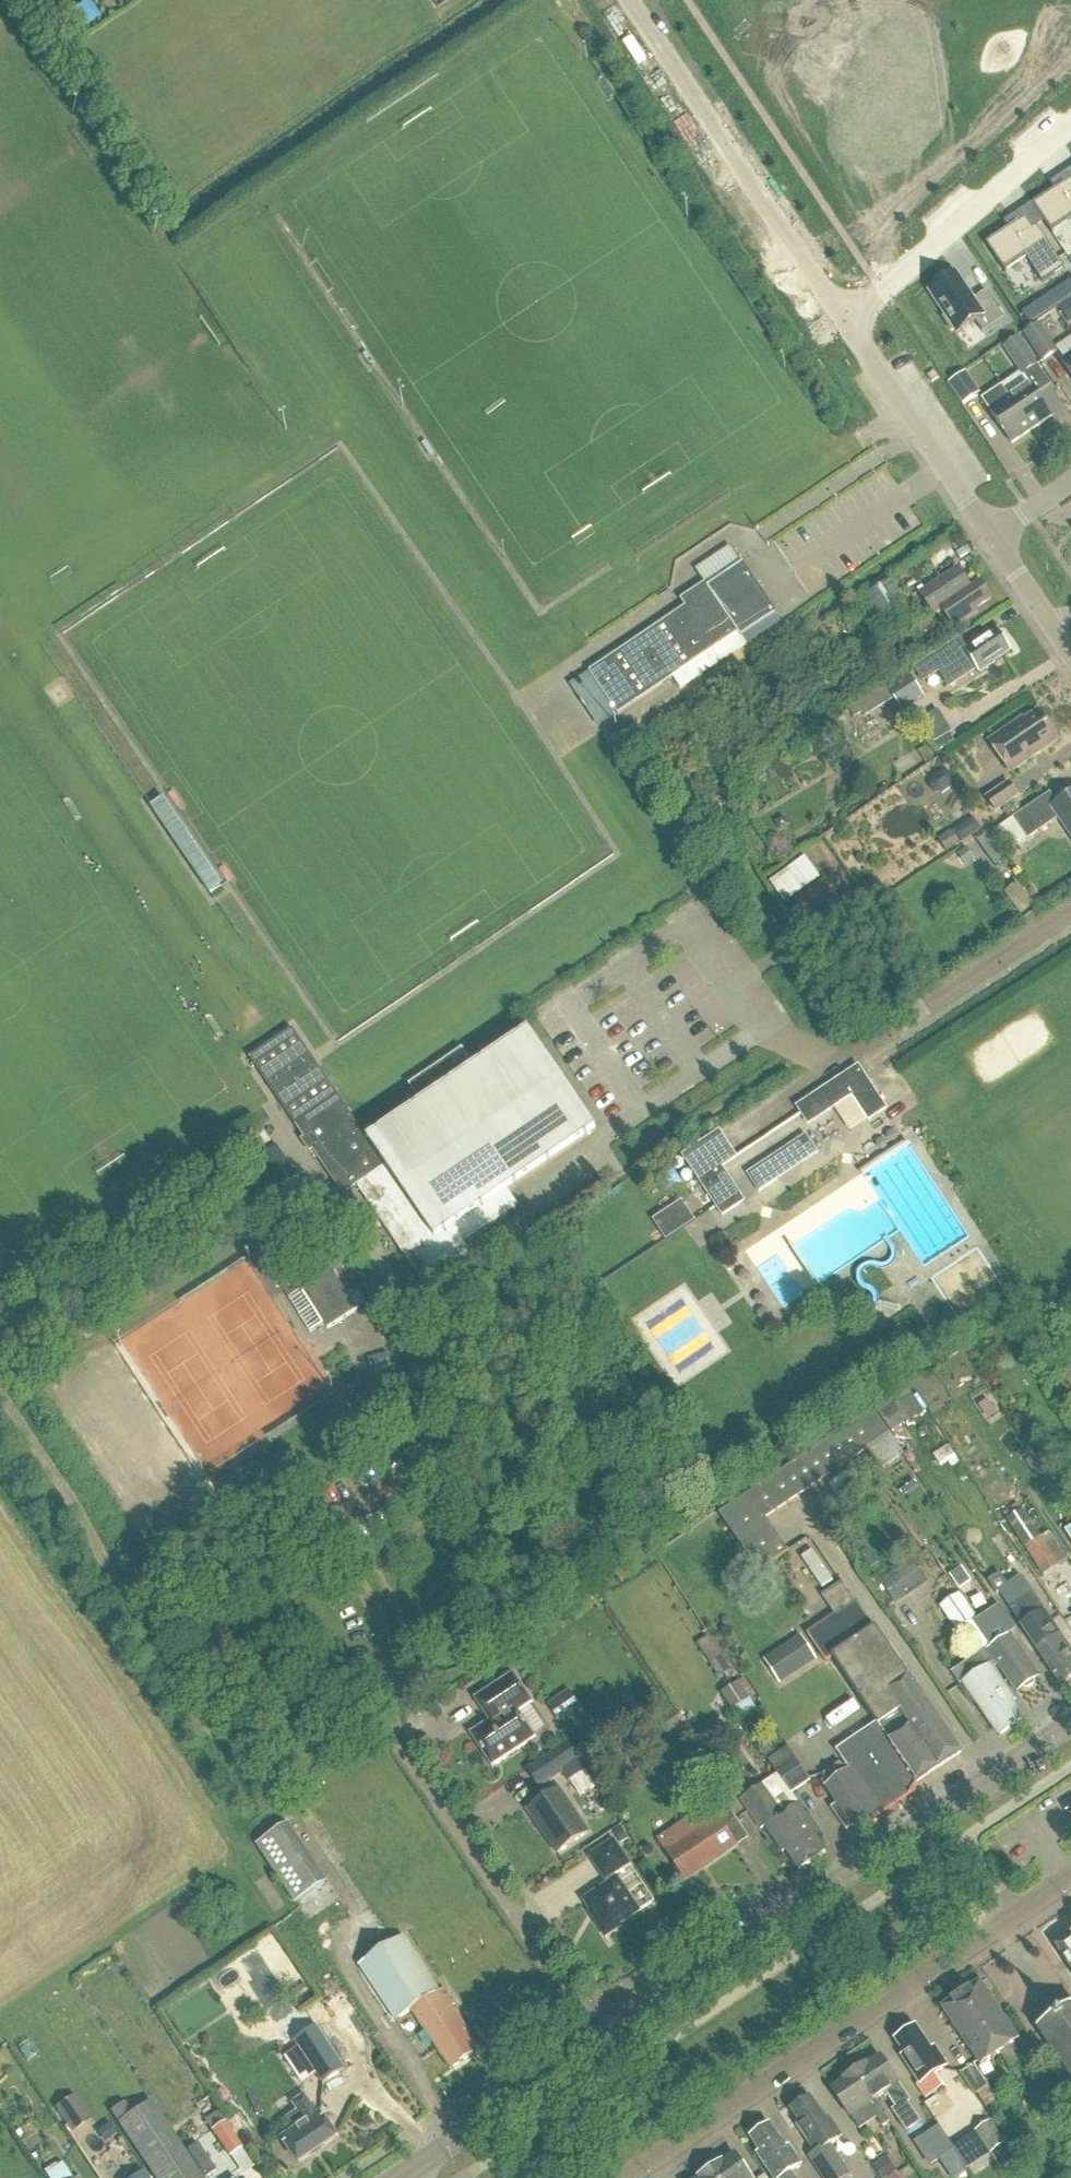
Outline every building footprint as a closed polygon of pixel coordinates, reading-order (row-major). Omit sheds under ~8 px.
[(1033,207),(1053,236),(1054,234),(1052,231),(1070,218),(1070,178),(1069,175),(1059,181),(1063,186),(1033,207)] [(1017,225),(987,246),(1006,275),(1008,274),(1005,270),(1024,257),(1043,284),(1065,269),(1037,228),(1034,231),(1022,214),(1013,220),(1017,225)] [(955,331),(958,335),(976,323),(983,334),(1005,320),(987,293),(974,302),(956,275),(930,293),(947,319),(944,321),(952,333),(955,331)] [(1062,291),(1068,300),(1070,298),(1070,285),(1062,291)] [(1039,307),(1024,316),(1030,325),(1045,316),(1039,307)] [(1043,363),(1057,353),(1039,326),(1025,335),(1043,363)] [(1023,376),(1037,366),(1019,339),(1005,349),(1023,376)] [(1062,362),(1070,376),(1070,356),(1062,362)] [(973,398),(966,387),(975,382),(968,371),(950,382),(965,404),(973,398)] [(1010,398),(1033,432),(1053,418),(1030,384),(1010,398)] [(1033,432),(1010,398),(1002,387),(982,400),(1012,445),(1033,432)] [(776,616),(777,615),(743,565),(685,604),(682,601),(681,602),(686,609),(590,673),(619,715),(673,679),(738,635),(741,640),(776,616)] [(971,589),(958,569),(919,595),(934,616),(942,611),(954,629),(978,612),(976,610),(992,600),(980,583),(971,589)] [(893,634),(916,618),(892,581),(868,597),(893,634)] [(738,635),(673,679),(680,689),(681,690),(781,623),(780,622),(776,616),(741,640),(738,635)] [(1010,653),(996,633),(982,643),(982,642),(966,652),(960,643),(934,661),(931,658),(912,670),(922,685),(939,674),(948,688),(977,668),(982,675),(995,666),(996,663),(1010,653)] [(904,710),(926,696),(911,672),(888,687),(904,710)] [(1058,742),(1039,713),(1024,723),(1023,721),(990,744),(1010,774),(1058,742)] [(949,735),(933,745),(938,753),(954,743),(949,735)] [(933,781),(931,788),(934,793),(942,795),(948,791),(954,786),(954,778),(950,774),(943,774),(938,777),(933,781)] [(997,812),(1021,796),(1011,781),(987,797),(997,812)] [(1028,840),(1059,819),(1070,835),(1070,796),(1058,805),(1051,794),(1014,819),(1028,840)] [(965,850),(958,855),(966,867),(973,862),(965,850)] [(996,850),(988,856),(995,867),(1005,861),(996,850)] [(781,901),(818,878),(804,856),(768,879),(781,901)] [(838,898),(826,880),(796,901),(809,919),(838,898)] [(367,1140),(292,1030),(250,1059),(343,1196),(357,1187),(426,1288),(473,1256),(465,1244),(519,1207),(508,1191),(596,1131),(529,1031),(475,1067),(463,1049),(409,1086),(421,1104),(367,1140)] [(888,1110),(859,1066),(797,1108),(809,1127),(852,1098),(869,1123),(888,1110)] [(723,1217),(745,1202),(723,1168),(738,1158),(720,1131),(702,1142),(683,1156),(723,1217)] [(760,1191),(820,1152),(807,1134),(748,1173),(760,1191)] [(277,1190),(295,1178),(275,1148),(257,1161),(277,1190)] [(666,1241),(696,1222),(682,1201),(653,1220),(666,1241)] [(328,1330),(357,1312),(331,1271),(302,1290),(328,1330)] [(1062,1377),(1070,1389),(1070,1370),(1062,1377)] [(759,1572),(788,1552),(766,1519),(890,1435),(874,1410),(720,1515),(759,1572)] [(1049,1550),(1041,1538),(1024,1512),(1009,1522),(1044,1576),(1059,1566),(1067,1560),(1057,1544),(1049,1550)] [(1063,1528),(1070,1543),(1070,1524),(1063,1528)] [(813,1547),(800,1554),(817,1587),(830,1580),(813,1547)] [(897,1604),(931,1581),(914,1556),(880,1579),(897,1604)] [(964,1571),(952,1578),(959,1589),(971,1581),(964,1571)] [(1022,1576),(1000,1590),(1011,1607),(1033,1593),(1022,1576)] [(842,1581),(822,1595),(836,1616),(853,1642),(832,1657),(833,1659),(865,1705),(876,1721),(909,1770),(917,1782),(961,1752),(909,1676),(875,1627),(874,1628),(842,1581)] [(1042,1613),(1045,1611),(1033,1593),(1011,1607),(1034,1641),(1033,1641),(1059,1680),(1061,1679),(1065,1681),(1070,1677),(1070,1650),(1052,1621),(1049,1624),(1042,1613)] [(960,1595),(943,1606),(960,1631),(976,1621),(960,1595)] [(1041,1676),(1040,1675),(1022,1649),(1022,1648),(1012,1633),(1017,1629),(1001,1605),(975,1622),(991,1646),(987,1648),(988,1649),(996,1662),(1017,1692),(1025,1687),(1029,1688),(1034,1685),(1035,1680),(1041,1676)] [(827,1663),(833,1659),(832,1657),(853,1642),(836,1616),(809,1635),(821,1655),(827,1663)] [(798,1633),(760,1660),(778,1684),(815,1658),(798,1633)] [(699,1643),(721,1676),(731,1670),(710,1636),(699,1643)] [(964,1682),(999,1735),(1024,1718),(1013,1703),(1014,1699),(991,1665),(996,1662),(988,1649),(953,1673),(961,1684),(964,1682)] [(491,1768),(536,1738),(519,1712),(532,1703),(512,1673),(473,1699),(488,1721),(469,1734),(491,1768)] [(733,1709),(751,1697),(740,1681),(722,1692),(733,1709)] [(562,1696),(548,1705),(560,1724),(574,1714),(562,1696)] [(905,1772),(909,1770),(876,1721),(835,1750),(845,1765),(875,1807),(885,1801),(889,1783),(902,1785),(905,1772)] [(539,1788),(579,1761),(568,1743),(527,1770),(539,1788)] [(791,1793),(811,1780),(794,1755),(775,1768),(791,1793)] [(877,1809),(875,1807),(845,1765),(842,1766),(839,1762),(822,1774),(825,1778),(821,1781),(837,1804),(831,1808),(847,1830),(877,1809)] [(586,1772),(571,1782),(580,1796),(595,1786),(586,1772)] [(785,1849),(799,1870),(826,1852),(816,1836),(819,1833),(798,1802),(782,1813),(762,1783),(740,1798),(760,1828),(765,1825),(782,1851),(785,1849)] [(557,1854),(588,1832),(559,1788),(527,1810),(557,1854)] [(666,1850),(686,1880),(737,1846),(725,1827),(737,1819),(722,1796),(709,1804),(717,1816),(666,1850)] [(283,1821),(250,1842),(291,1902),(323,1880),(283,1821)] [(617,1878),(615,1874),(629,1864),(614,1841),(590,1857),(608,1884),(583,1900),(597,1920),(595,1921),(605,1937),(622,1926),(621,1924),(640,1911),(618,1877),(617,1878)] [(1054,1946),(1070,1935),(1066,1928),(1070,1925),(1070,1918),(1066,1912),(1042,1928),(1054,1946)] [(440,1992),(404,1937),(360,1966),(396,2022),(412,2011),(452,2070),(478,2053),(464,2032),(467,2030),(452,2008),(455,2006),(445,1990),(440,1992)] [(1057,1947),(1070,1968),(1070,1937),(1057,1947)] [(983,1992),(978,1984),(962,1994),(963,1995),(942,2009),(982,2067),(1001,2054),(1013,2072),(1026,2064),(1014,2046),(1020,2042),(985,1990),(983,1992)] [(1037,2030),(1070,2081),(1070,2007),(1037,2030)] [(323,2085),(346,2070),(317,2026),(294,2042),(323,2085)] [(926,2100),(927,2099),(943,2088),(935,2075),(947,2067),(934,2048),(931,2050),(916,2027),(896,2041),(905,2054),(902,2056),(916,2077),(916,2078),(920,2084),(917,2086),(926,2100)] [(855,2072),(875,2101),(886,2094),(896,2108),(892,2110),(906,2131),(920,2122),(906,2102),(909,2101),(898,2084),(879,2056),(868,2064),(867,2063),(855,2072)] [(963,2073),(977,2094),(989,2087),(975,2065),(963,2073)] [(875,2101),(855,2072),(843,2079),(844,2080),(832,2088),(860,2130),(872,2122),(877,2119),(883,2128),(890,2124),(875,2101)] [(73,2132),(92,2118),(76,2094),(56,2107),(73,2132)] [(319,2116),(306,2096),(294,2104),(299,2112),(287,2120),(295,2132),(283,2140),(299,2164),(338,2138),(322,2114),(319,2116)] [(811,2098),(792,2111),(801,2125),(798,2127),(816,2154),(810,2158),(823,2177),(848,2177),(851,2176),(831,2145),(842,2138),(830,2119),(827,2121),(811,2098)] [(151,2101),(132,2113),(124,2102),(111,2111),(155,2177),(201,2177),(151,2101)] [(228,2158),(242,2148),(225,2122),(211,2132),(228,2158)] [(992,2122),(976,2133),(991,2154),(1007,2143),(992,2122)] [(111,2123),(98,2131),(106,2144),(119,2136),(111,2123)] [(770,2125),(751,2138),(760,2152),(757,2154),(773,2177),(794,2177),(790,2172),(802,2165),(789,2147),(786,2149),(770,2125)] [(931,2164),(955,2148),(941,2126),(917,2142),(931,2164)] [(216,2172),(197,2144),(187,2151),(205,2177),(207,2177),(216,2172)] [(940,2161),(952,2177),(961,2177),(968,2173),(954,2152),(940,2161)] [(716,2177),(751,2177),(735,2153),(722,2161),(710,2169),(716,2177)] [(888,2155),(875,2164),(885,2177),(902,2177),(888,2155)] [(145,2169),(132,2177),(150,2177),(145,2169)] [(710,2169),(698,2177),(716,2177),(710,2169)]
